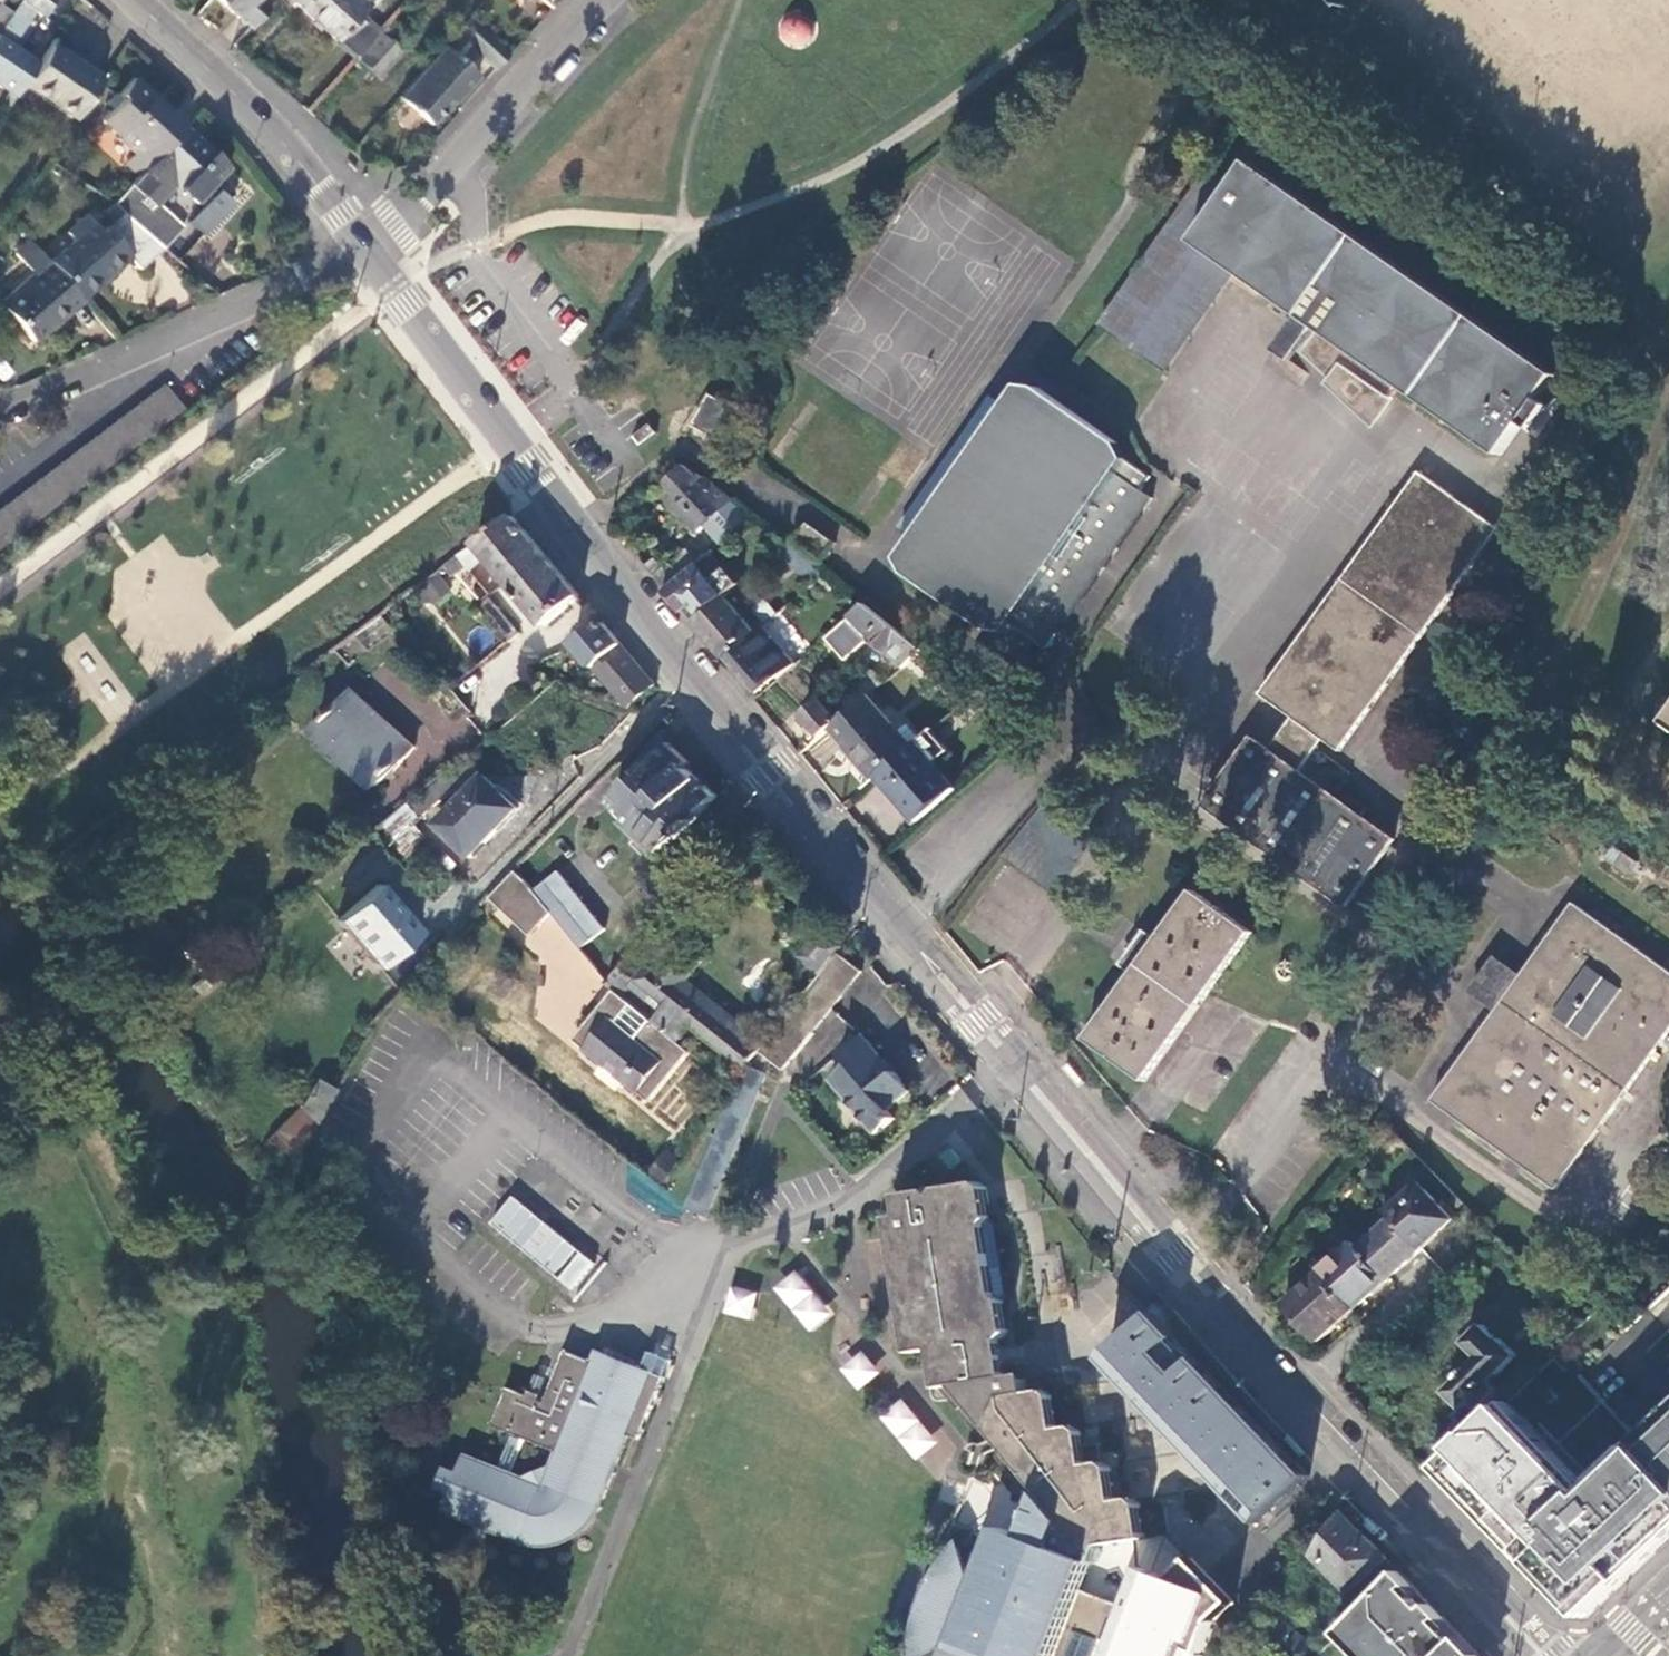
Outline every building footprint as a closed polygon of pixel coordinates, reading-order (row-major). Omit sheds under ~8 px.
[(10,16),(5,22),(21,34),(26,27),(29,29),(37,16),(40,18),(52,0),(21,0),(10,16)] [(248,33),(268,11),(256,0),(257,0),(212,0),(248,33)] [(299,10),(308,0),(288,0),(299,10)] [(300,11),(335,42),(353,21),(372,0),(308,0),(299,10),(300,11)] [(527,11),(536,0),(514,0),(527,11)] [(551,9),(561,0),(540,0),(551,9)] [(10,16),(0,10),(0,31),(5,22),(10,16)] [(780,35),(809,39),(812,21),(783,16),(780,35)] [(508,54),(469,20),(398,100),(430,127),(455,98),(458,100),(477,79),(458,62),(468,48),(494,71),(508,54)] [(355,61),(374,39),(353,21),(335,42),(355,61)] [(21,34),(5,22),(0,31),(0,36),(12,46),(21,34)] [(408,43),(388,24),(374,39),(355,61),(376,79),(408,43)] [(13,100),(22,87),(37,64),(12,46),(0,36),(0,90),(13,100)] [(73,122),(100,83),(49,47),(37,64),(22,87),(73,122)] [(184,128),(188,123),(174,110),(170,114),(157,102),(159,100),(135,79),(120,94),(124,97),(102,120),(120,137),(118,139),(135,154),(127,162),(141,175),(184,128)] [(141,175),(112,206),(121,213),(162,248),(182,225),(171,215),(168,217),(155,206),(175,185),(197,204),(229,169),(184,128),(141,175)] [(1199,247),(1241,277),(1325,335),(1310,357),(1337,383),(1336,385),(1379,422),(1393,402),(1396,403),(1404,391),(1503,460),(1555,388),(1561,379),(1397,265),(1255,165),(1232,199),(1199,247)] [(1208,182),(1174,230),(1199,247),(1232,199),(1208,182)] [(49,263),(81,300),(129,258),(138,269),(162,248),(121,213),(100,232),(85,216),(66,233),(73,241),(49,263)] [(1174,230),(1105,329),(1172,376),(1241,277),(1199,247),(1174,230)] [(49,263),(48,263),(15,291),(19,295),(5,307),(34,342),(81,300),(49,263)] [(0,513),(0,551),(184,411),(166,388),(0,513)] [(986,631),(978,642),(1032,679),(1154,504),(1141,495),(1151,481),(1129,466),(1120,448),(1040,393),(1021,390),(1008,410),(993,399),(900,534),(916,544),(902,564),(910,579),(986,631)] [(739,413),(712,397),(695,426),(722,442),(739,413)] [(688,469),(666,488),(722,546),(725,544),(750,522),(751,521),(731,502),(733,501),(717,487),(714,489),(700,476),(696,477),(688,469)] [(1503,534),(1492,525),(1469,508),(1427,477),(1266,699),(1298,722),(1274,754),(1258,742),(1209,810),(1348,911),(1397,842),(1303,774),(1326,742),(1343,754),(1417,653),(1503,534)] [(546,626),(581,597),(514,517),(477,545),(478,546),(486,555),(541,620),(546,626)] [(765,541),(750,522),(725,544),(740,562),(765,541)] [(816,585),(829,574),(816,563),(792,543),(779,554),(816,585)] [(486,555),(478,546),(463,557),(470,566),(486,555)] [(654,579),(665,594),(696,568),(684,554),(654,579)] [(740,587),(713,554),(696,568),(665,594),(673,604),(684,616),(716,588),(726,599),(740,587)] [(457,562),(447,570),(453,578),(463,570),(457,562)] [(459,584),(469,596),(482,586),(472,574),(459,584)] [(424,588),(433,600),(449,588),(441,576),(424,588)] [(684,616),(693,627),(695,626),(725,600),(726,599),(716,588),(684,616)] [(509,645),(522,634),(493,599),(480,610),(509,645)] [(725,600),(695,626),(725,661),(755,636),(725,600)] [(770,623),(782,614),(771,601),(760,610),(770,623)] [(926,658),(868,610),(849,625),(824,646),(844,670),(871,647),(885,659),(884,661),(904,677),(911,671),(926,658)] [(628,709),(654,684),(602,623),(573,646),(625,707),(625,706),(628,709)] [(768,625),(755,636),(725,661),(755,696),(775,680),(778,684),(801,665),(768,625)] [(873,702),(892,686),(881,672),(857,692),(868,705),(873,702)] [(317,731),(380,789),(416,749),(353,691),(317,731)] [(806,719),(824,741),(834,733),(849,721),(839,709),(845,704),(835,692),(822,703),(823,705),(806,719)] [(850,751),(879,784),(883,781),(924,746),(913,732),(904,739),(873,702),(868,705),(849,721),(834,733),(850,751)] [(924,746),(883,781),(921,827),(961,794),(939,769),(953,757),(936,736),(924,746)] [(628,827),(661,859),(719,797),(687,766),(691,763),(672,744),(615,803),(634,821),(628,827)] [(465,761),(410,807),(423,820),(455,788),(465,797),(438,825),(472,857),(519,809),(486,777),(484,778),(465,761)] [(1644,856),(1625,843),(1616,856),(1636,869),(1644,856)] [(491,899),(532,936),(552,914),(536,895),(529,885),(517,872),(491,899)] [(552,914),(584,951),(609,930),(560,874),(536,895),(552,914)] [(338,922),(380,970),(419,935),(378,888),(338,922)] [(1090,1043),(1148,1085),(1251,936),(1195,895),(1159,943),(1158,942),(1149,936),(1125,969),(1136,977),(1090,1043)] [(1555,1192),(1668,1036),(1668,973),(1575,907),(1523,979),(1498,962),(1474,995),(1498,1012),(1433,1104),(1555,1192)] [(843,956),(847,951),(845,949),(826,931),(802,958),(823,978),(843,956)] [(688,980),(701,965),(678,945),(656,972),(651,967),(636,984),(622,972),(610,985),(616,990),(679,1043),(693,1026),(744,1070),(758,1051),(764,1043),(688,980)] [(823,978),(764,1043),(758,1051),(780,1071),(866,976),(843,956),(823,978)] [(616,990),(582,1031),(592,1039),(585,1048),(649,1101),(690,1052),(679,1043),(616,990)] [(371,1034),(368,1031),(366,1033),(363,1030),(358,1036),(365,1044),(371,1034)] [(592,1039),(582,1031),(575,1040),(585,1048),(592,1039)] [(833,1083),(878,1138),(898,1121),(891,1113),(913,1094),(867,1037),(843,1057),(852,1067),(833,1083)] [(693,1210),(708,1217),(764,1076),(747,1071),(693,1210)] [(318,1084),(302,1110),(317,1119),(332,1093),(318,1084)] [(317,1119),(302,1110),(301,1112),(296,1109),(268,1147),(292,1162),(317,1119)] [(1028,1542),(1095,1569),(1103,1550),(1148,1544),(1142,1510),(1136,1504),(1118,1505),(1114,1475),(1108,1468),(1089,1470),(1085,1437),(1078,1432),(1061,1433),(1056,1402),(1051,1396),(1034,1399),(1031,1380),(1008,1382),(1006,1368),(1003,1349),(1002,1341),(1004,1341),(1009,1331),(1004,1300),(1009,1292),(998,1223),(992,1218),(988,1187),(978,1183),(939,1189),(936,1187),(932,1191),(901,1196),(903,1217),(892,1218),(905,1296),(913,1353),(935,1351),(941,1389),(950,1387),(952,1401),(1039,1512),(1028,1542)] [(1421,1186),(1388,1217),(1394,1223),(1422,1254),(1455,1223),(1421,1186)] [(516,1199),(494,1226),(576,1292),(597,1265),(516,1199)] [(1389,1284),(1422,1254),(1394,1223),(1361,1254),(1389,1284)] [(1361,1254),(1354,1246),(1321,1277),(1355,1314),(1389,1284),(1361,1254)] [(795,1268),(772,1288),(810,1333),(833,1313),(795,1268)] [(1355,1314),(1321,1277),(1286,1308),(1321,1346),(1355,1314)] [(1246,1288),(1252,1295),(1256,1291),(1250,1284),(1246,1288)] [(729,1285),(722,1313),(749,1320),(756,1292),(729,1285)] [(1656,1308),(1668,1322),(1668,1295),(1656,1308)] [(1258,1524),(1309,1477),(1278,1443),(1198,1358),(1195,1361),(1176,1341),(1179,1338),(1167,1325),(1154,1311),(1104,1358),(1139,1397),(1142,1394),(1146,1399),(1144,1401),(1258,1524)] [(1560,1355),(1584,1330),(1574,1320),(1558,1335),(1547,1323),(1528,1342),(1550,1365),(1560,1355)] [(1476,1436),(1511,1402),(1494,1384),(1519,1360),(1502,1342),(1500,1344),(1487,1330),(1468,1348),(1481,1362),(1448,1393),(1464,1411),(1455,1420),(1458,1423),(1447,1434),(1460,1449),(1461,1450),(1476,1436)] [(1003,1349),(1006,1368),(1032,1365),(1029,1347),(1003,1349)] [(645,1372),(598,1353),(592,1367),(568,1357),(546,1408),(539,1405),(542,1399),(531,1394),(528,1401),(511,1393),(495,1430),(514,1438),(525,1442),(557,1455),(558,1459),(553,1470),(549,1469),(545,1477),(542,1478),(525,1481),(524,1484),(510,1478),(499,1473),(465,1459),(457,1478),(453,1476),(446,1480),(443,1488),(446,1496),(451,1497),(444,1514),(478,1528),(489,1533),(520,1545),(522,1541),(530,1544),(538,1545),(554,1543),(573,1534),(582,1527),(599,1510),(629,1438),(639,1442),(664,1380),(645,1372)] [(844,1370),(861,1392),(883,1375),(866,1353),(844,1370)] [(652,1355),(645,1372),(664,1380),(671,1364),(652,1355)] [(531,1394),(542,1399),(548,1383),(536,1377),(529,1394),(531,1394)] [(939,1445),(904,1401),(882,1418),(917,1462),(939,1445)] [(1668,1475),(1668,1405),(1634,1439),(1668,1475)] [(1634,1439),(1589,1482),(1530,1423),(1458,1489),(1589,1614),(1668,1538),(1668,1475),(1634,1439)] [(514,1438),(499,1473),(510,1478),(525,1442),(514,1438)] [(972,1477),(959,1522),(980,1527),(992,1483),(972,1477)] [(1352,1595),(1387,1561),(1343,1514),(1315,1555),(1352,1595)] [(483,1545),(489,1533),(478,1528),(472,1541),(483,1545)] [(1095,1569),(1028,1542),(1003,1532),(982,1587),(977,1599),(956,1652),(955,1655),(1060,1655),(1062,1650),(1095,1569)] [(976,1573),(959,1539),(937,1583),(935,1590),(931,1590),(922,1617),(924,1619),(919,1638),(918,1655),(931,1655),(946,1648),(956,1652),(977,1599),(972,1584),(976,1573)] [(1234,1603),(1193,1560),(1173,1578),(1147,1568),(1112,1655),(1202,1655),(1216,1621),(1234,1603)] [(1462,1640),(1456,1645),(1440,1627),(1445,1622),(1431,1607),(1426,1612),(1409,1594),(1414,1589),(1400,1574),(1349,1628),(1375,1655),(1476,1655),(1462,1640)] [(1073,1627),(1099,1638),(1110,1612),(1084,1601),(1073,1627)] [(1261,1638),(1282,1655),(1302,1655),(1308,1648),(1277,1620),(1261,1638)]
